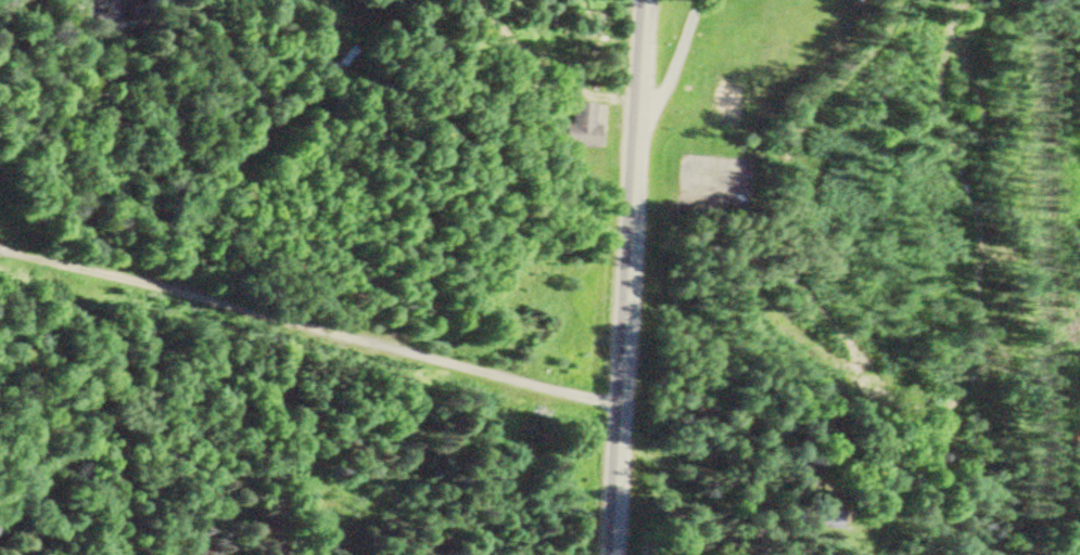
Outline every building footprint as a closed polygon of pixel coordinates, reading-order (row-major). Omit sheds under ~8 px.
[(597,125),(592,124),(592,103),(568,102),(566,147),(596,149),(597,125)]
